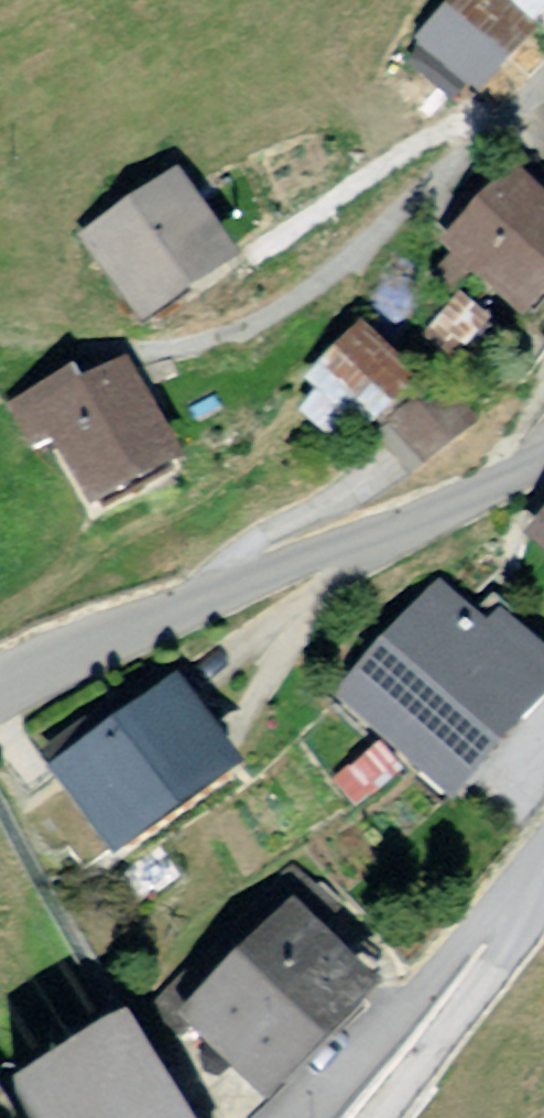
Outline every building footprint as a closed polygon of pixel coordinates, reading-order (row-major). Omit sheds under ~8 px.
[(466,0),(455,0),(415,47),(487,108),(531,55),(466,0)] [(539,34),(543,29),(543,0),(502,0),(539,34)] [(265,261),(190,171),(95,249),(170,339),(265,261)] [(507,172),(438,242),(527,327),(543,309),(543,207),(507,172)] [(502,323),(463,294),(420,351),(459,380),(502,323)] [(423,384),(355,327),(303,388),(371,445),(423,384)] [(207,472),(142,350),(21,414),(44,459),(68,447),(109,523),(207,472)] [(469,440),(433,401),(384,445),(419,485),(469,440)] [(335,701),(454,813),(543,717),(543,655),(501,615),(488,629),(443,587),(335,701)] [(177,669),(47,762),(113,853),(243,760),(177,669)] [(10,1076),(37,1117),(193,1117),(126,1004),(115,1011),(64,1043),(10,1076)]
